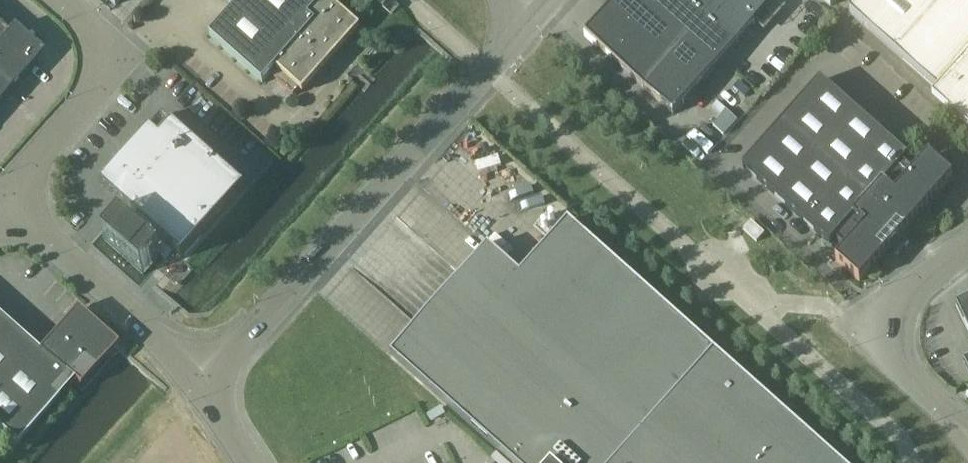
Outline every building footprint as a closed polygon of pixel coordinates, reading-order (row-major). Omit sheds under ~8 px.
[(329,0),(323,0),(322,1),(321,0),(229,0),(237,7),(210,37),(263,83),(270,75),(293,96),(299,90),(303,93),(356,33),(360,28),(329,0)] [(382,7),(392,16),(400,7),(392,0),(389,0),(382,7)] [(673,115),(775,0),(618,0),(586,37),(623,70),(672,113),(673,115)] [(849,12),(967,117),(967,0),(859,0),(849,12)] [(42,54),(12,27),(6,34),(0,29),(0,101),(42,54)] [(908,158),(821,80),(743,167),(830,245),(835,239),(846,249),(836,261),(860,282),(891,247),(896,253),(895,253),(898,255),(907,245),(905,243),(904,244),(898,239),(953,178),(929,157),(914,173),(903,163),(908,158)] [(183,260),(245,190),(163,117),(108,179),(131,200),(124,208),(141,222),(133,231),(122,219),(104,239),(143,275),(161,255),(150,244),(157,237),(183,260)] [(391,355),(453,411),(512,462),(840,462),(568,221),(520,275),(488,246),(391,355)] [(764,233),(751,222),(744,230),(757,242),(764,233)] [(956,306),(967,330),(967,301),(956,306)] [(16,446),(72,383),(79,389),(114,349),(117,345),(76,309),(38,352),(0,318),(0,432),(16,446)]
